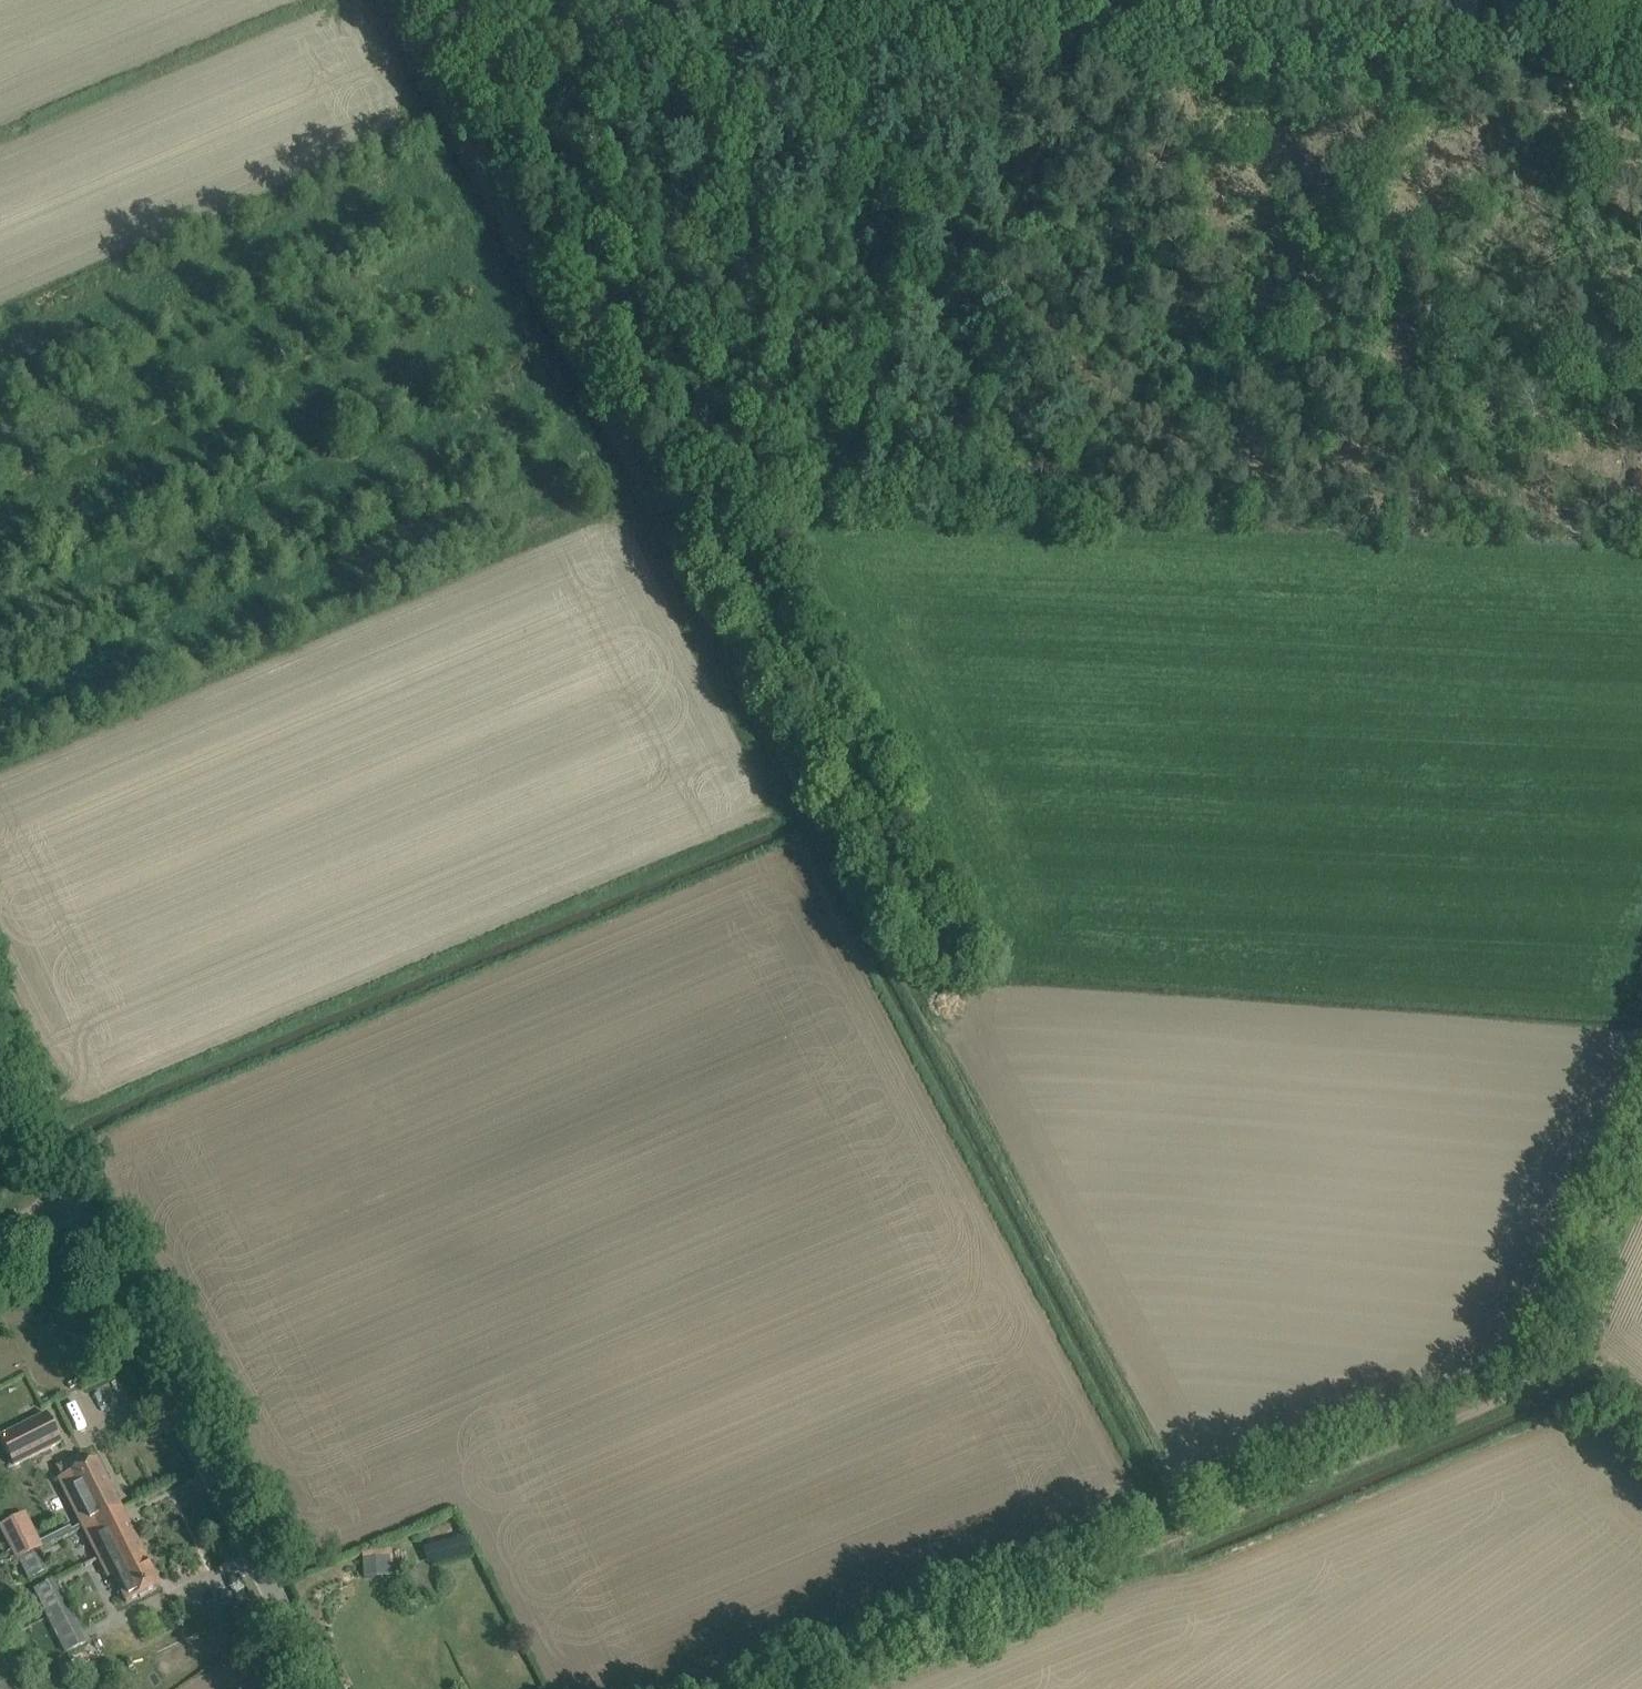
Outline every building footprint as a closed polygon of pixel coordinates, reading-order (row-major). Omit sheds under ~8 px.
[(1269,9),(1287,7),(1286,0),(1268,0),(1269,9)] [(1332,11),(1331,0),(1313,0),(1314,12),(1332,11)] [(1457,28),(1477,26),(1475,0),(1455,0),(1457,28)] [(14,1465),(60,1442),(46,1415),(0,1438),(14,1465)] [(85,1528),(121,1510),(97,1462),(86,1467),(81,1457),(59,1468),(64,1478),(60,1480),(85,1528)] [(18,1559),(46,1545),(28,1510),(0,1524),(0,1525),(18,1559)] [(112,1574),(126,1602),(159,1586),(121,1510),(85,1528),(109,1576),(112,1574)] [(40,1550),(19,1561),(29,1580),(49,1569),(40,1551),(40,1550)] [(55,1581),(35,1592),(66,1653),(70,1651),(87,1643),(55,1581)]
